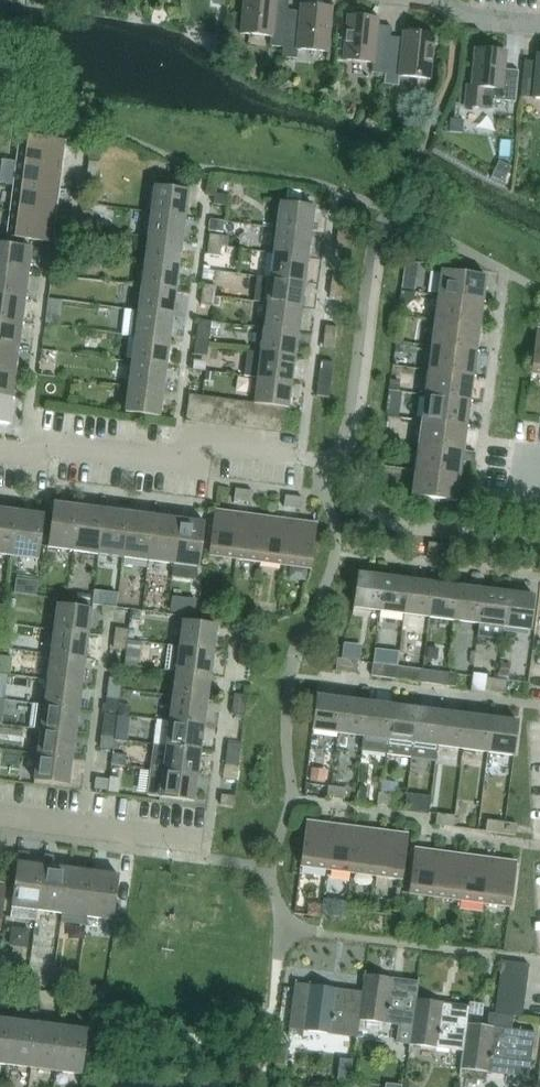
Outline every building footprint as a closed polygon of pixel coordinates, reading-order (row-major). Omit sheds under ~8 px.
[(240,34),(241,34),(242,33),(270,36),(270,46),(283,47),(282,57),(283,58),(287,0),(287,5),(274,4),(275,0),(243,0),(240,34)] [(287,15),(288,0),(287,0),(283,58),(297,59),(298,49),(327,52),(328,53),(331,7),(330,7),(330,8),(301,5),(301,4),(300,4),(299,16),(287,15)] [(385,84),(390,26),(389,26),(389,32),(377,31),(378,18),(377,18),(377,19),(347,16),(347,15),(342,61),(344,61),(344,60),(373,63),(372,73),(385,74),(384,84),(385,84)] [(391,26),(390,26),(385,84),(399,86),(400,76),(429,79),(430,80),(434,34),(433,34),(432,35),(404,32),(404,31),(403,31),(401,43),(389,42),(391,26)] [(475,48),(471,86),(467,85),(465,106),(491,109),(492,100),(515,102),(518,71),(504,69),(505,51),(475,48)] [(537,54),(536,62),(523,61),(520,96),(533,98),(539,99),(539,54),(537,54)] [(449,132),(463,133),(463,120),(450,119),(449,132)] [(21,135),(17,161),(61,167),(65,141),(21,135)] [(88,159),(93,160),(100,161),(102,145),(89,144),(88,159)] [(61,167),(17,161),(14,186),(58,192),(61,167)] [(99,163),(93,162),(88,161),(87,170),(98,171),(99,163)] [(86,179),(90,179),(97,180),(98,171),(87,170),(86,179)] [(58,192),(14,186),(11,211),(55,217),(58,192)] [(189,191),(154,186),(151,212),(185,217),(189,191)] [(215,194),(213,204),(226,206),(227,196),(215,194)] [(314,207),(280,203),(276,228),(311,233),(314,207)] [(7,237),(45,242),(51,243),(55,217),(11,211),(7,237)] [(82,216),(81,220),(92,221),(93,213),(82,211),(82,216)] [(185,217),(151,212),(148,237),(182,241),(185,217)] [(91,230),(92,221),(81,220),(80,229),(91,230)] [(210,220),(209,229),(222,230),(223,222),(210,220)] [(338,226),(337,236),(350,238),(351,228),(338,226)] [(311,233),(276,228),(273,253),(307,258),(311,233)] [(222,236),(209,235),(208,245),(221,247),(222,236)] [(350,238),(337,236),(336,246),(348,248),(350,238)] [(182,241),(148,237),(144,262),(179,266),(182,241)] [(28,274),(31,249),(0,245),(0,271),(28,274)] [(221,247),(208,245),(207,255),(220,256),(221,247)] [(307,258),(273,253),(270,278),(304,283),(307,258)] [(90,266),(100,268),(102,259),(92,257),(90,266)] [(179,266),(144,262),(141,287),(175,291),(179,266)] [(24,299),(28,274),(0,271),(0,296),(24,299)] [(213,272),(203,271),(202,279),(212,280),(213,272)] [(486,277),(441,271),(438,296),(482,302),(486,277)] [(332,276),(330,286),(343,288),(344,278),(332,276)] [(256,277),(253,301),(267,303),(301,308),(304,283),(270,278),(256,277)] [(404,277),(403,289),(414,291),(416,278),(404,277)] [(216,286),(203,285),(202,295),(214,296),(216,286)] [(343,288),(330,286),(329,296),(342,298),(343,288)] [(175,291),(141,287),(138,312),(172,316),(175,291)] [(214,296),(202,295),(200,305),(213,306),(214,296)] [(21,324),(24,299),(0,296),(0,321),(21,324)] [(482,302),(438,296),(434,321),(479,327),(482,302)] [(60,301),(48,299),(44,325),(57,327),(60,301)] [(301,308),(267,303),(263,328),(298,333),(301,308)] [(172,316),(138,312),(125,310),(121,336),(134,338),(135,337),(169,341),(172,316)] [(198,320),(196,334),(195,344),(208,346),(211,322),(198,320)] [(18,348),(21,324),(0,321),(0,346),(18,348)] [(479,327),(434,321),(431,346),(476,352),(479,327)] [(325,326),(324,336),(337,338),(338,328),(325,326)] [(298,333),(263,328),(260,353),(294,357),(298,333)] [(537,329),(531,373),(539,374),(539,329),(537,329)] [(337,338),(324,336),(322,346),(335,348),(337,338)] [(135,337),(134,338),(131,361),(166,366),(169,341),(135,337)] [(409,344),(396,342),(395,352),(408,353),(409,344)] [(208,346),(195,344),(194,354),(207,356),(208,346)] [(15,373),(18,348),(0,346),(0,371),(15,373)] [(476,352),(431,346),(428,371),(473,376),(476,352)] [(246,351),(244,376),(257,378),(291,382),(294,357),(260,353),(246,351)] [(166,366),(131,361),(128,386),(162,391),(166,366)] [(330,387),(333,362),(321,361),(317,386),(330,387)] [(15,373),(0,371),(0,397),(12,398),(15,373)] [(473,376),(428,371),(425,395),(469,401),(473,376)] [(291,382),(257,378),(254,403),(259,404),(271,406),(284,408),(288,408),(291,382)] [(399,382),(390,381),(389,391),(398,392),(399,382)] [(162,391),(128,386),(125,412),(159,417),(162,391)] [(330,387),(317,386),(316,396),(329,397),(330,387)] [(203,387),(202,396),(211,397),(212,388),(203,387)] [(195,395),(189,395),(187,408),(193,409),(195,395)] [(192,422),(204,424),(208,397),(201,396),(195,395),(193,409),(192,422)] [(469,401),(425,395),(421,420),(466,426),(469,401)] [(0,397),(0,423),(8,424),(12,398),(0,397)] [(204,424),(217,425),(221,399),(208,397),(204,424)] [(217,425),(230,427),(233,400),(221,399),(217,425)] [(246,402),(233,400),(230,427),(243,429),(246,402)] [(400,402),(388,400),(386,415),(398,417),(400,402)] [(243,429),(255,430),(259,404),(254,403),(246,402),(243,429)] [(271,406),(259,404),(255,430),(268,432),(271,406)] [(281,434),(284,408),(271,406),(268,432),(281,434)] [(187,408),(185,421),(192,422),(193,409),(187,408)] [(466,426),(421,420),(418,445),(463,451),(466,426)] [(462,459),(474,461),(476,452),(463,451),(418,445),(415,470),(460,476),(462,459)] [(460,476),(415,470),(412,495),(456,501),(460,476)] [(233,501),(242,502),(243,490),(234,489),(233,501)] [(243,490),(242,502),(251,503),(252,491),(243,490)] [(283,507),(292,509),(293,497),(284,495),(283,507)] [(293,497),(292,509),(300,510),(302,498),(293,497)] [(73,551),(79,506),(54,503),(48,548),(73,551)] [(79,506),(73,551),(98,554),(104,510),(79,506)] [(12,556),(18,512),(0,509),(0,555),(12,556)] [(104,510),(98,554),(123,558),(129,513),(104,510)] [(234,558),(240,514),(214,511),(209,555),(234,558)] [(18,512),(12,556),(38,560),(43,515),(18,512)] [(129,513),(123,558),(148,561),(154,516),(129,513)] [(259,561),(265,517),(240,514),(234,558),(259,561)] [(148,561),(172,564),(173,564),(179,519),(154,516),(148,561)] [(284,565),(290,521),(265,517),(259,561),(284,565)] [(196,577),(197,567),(198,567),(204,523),(179,519),(173,564),(172,564),(171,577),(193,580),(196,577)] [(284,565),(310,568),(316,524),(290,521),(284,565)] [(387,550),(388,538),(378,536),(377,549),(387,550)] [(388,538),(387,550),(397,552),(398,539),(388,538)] [(437,557),(438,544),(428,543),(427,556),(437,557)] [(438,544),(437,557),(447,558),(448,545),(438,544)] [(486,563),(488,550),(478,549),(476,562),(486,563)] [(488,550),(486,563),(496,565),(498,552),(488,550)] [(537,570),(539,557),(528,556),(527,569),(537,570)] [(353,607),(379,611),(383,576),(357,573),(353,607)] [(383,576),(379,611),(404,614),(408,580),(383,576)] [(408,580),(404,614),(428,617),(433,583),(408,580)] [(433,583),(428,617),(453,620),(458,586),(433,583)] [(458,586),(453,620),(479,624),(483,590),(458,586)] [(483,590),(479,624),(477,637),(502,640),(504,627),(508,593),(483,590)] [(508,593),(504,627),(530,630),(534,596),(508,593)] [(76,603),(89,604),(91,596),(77,594),(76,603)] [(172,596),(170,612),(194,615),(196,599),(172,596)] [(91,609),(57,604),(53,630),(88,635),(91,609)] [(213,651),(216,625),(182,621),(179,647),(213,651)] [(114,638),(127,640),(128,630),(115,628),(114,638)] [(88,635),(53,630),(50,655),(84,660),(88,635)] [(127,640),(114,638),(112,648),(125,650),(127,640)] [(124,665),(138,667),(141,642),(128,640),(124,665)] [(176,672),(210,676),(213,651),(179,647),(168,645),(164,671),(175,672),(176,672)] [(239,655),(252,657),(253,647),(241,645),(239,655)] [(437,650),(428,649),(427,659),(436,660),(437,650)] [(398,652),(390,651),(389,664),(397,666),(398,652)] [(84,660),(50,655),(47,680),(81,685),(84,660)] [(252,657),(239,655),(238,665),(251,667),(252,657)] [(337,659),(336,671),(346,673),(347,660),(342,659),(337,659)] [(347,660),(346,673),(355,674),(357,661),(347,660)] [(395,679),(397,666),(372,663),(370,676),(385,678),(395,679)] [(498,674),(507,675),(509,664),(500,663),(498,674)] [(420,682),(422,669),(397,666),(395,679),(405,680),(420,682)] [(445,686),(447,673),(422,669),(420,682),(435,684),(445,686)] [(176,672),(172,697),(206,701),(210,676),(176,672)] [(447,673),(445,686),(455,687),(457,674),(447,673)] [(107,688),(120,690),(122,680),(108,678),(107,688)] [(485,691),(495,692),(497,679),(487,678),(485,691)] [(497,679),(495,692),(505,693),(507,680),(497,679)] [(81,685),(47,680),(43,705),(78,710),(81,685)] [(344,686),(318,683),(312,730),(338,733),(342,699),(344,686)] [(106,698),(119,700),(120,690),(107,688),(106,698)] [(234,695),(233,705),(246,706),(247,696),(234,695)] [(206,701),(172,697),(169,722),(203,726),(206,701)] [(119,700),(106,698),(105,704),(103,704),(102,713),(117,715),(119,700)] [(342,699),(338,733),(362,736),(367,702),(342,699)] [(367,702),(362,736),(361,751),(386,754),(387,740),(392,705),(367,702)] [(28,728),(40,730),(75,734),(78,710),(43,705),(32,704),(28,728)] [(130,706),(119,705),(118,714),(129,715),(130,706)] [(246,706),(233,705),(232,715),(244,716),(246,706)] [(392,705),(387,740),(386,754),(411,758),(412,743),(417,708),(392,705)] [(417,708),(412,743),(411,758),(435,761),(437,746),(442,712),(417,708)] [(442,712),(437,746),(462,749),(467,715),(442,712)] [(117,715),(116,719),(114,739),(123,740),(127,716),(117,715)] [(467,715),(462,749),(487,752),(492,718),(467,715)] [(116,719),(103,717),(101,738),(113,740),(114,739),(116,719)] [(492,718),(487,752),(513,756),(517,721),(492,718)] [(203,726),(169,722),(156,720),(153,745),(166,747),(200,751),(203,726)] [(75,734),(40,730),(37,755),(71,759),(75,734)] [(113,740),(101,738),(99,748),(112,749),(113,740)] [(228,744),(226,754),(239,756),(240,746),(228,744)] [(166,747),(153,745),(150,769),(163,770),(162,771),(197,776),(200,751),(166,747)] [(239,756),(226,754),(225,764),(238,766),(239,756)] [(71,759),(37,755),(34,781),(68,785),(71,759)] [(324,783),(326,770),(311,768),(309,781),(324,783)] [(197,776),(162,771),(159,797),(193,802),(197,776)] [(107,791),(107,792),(118,793),(120,779),(109,777),(108,781),(107,791)] [(108,781),(95,779),(94,789),(107,791),(108,781)] [(326,798),(335,799),(336,788),(328,786),(326,798)] [(359,787),(357,800),(365,801),(367,788),(359,787)] [(336,788),(335,799),(344,800),(345,789),(336,788)] [(386,794),(378,793),(376,804),(385,805),(386,794)] [(386,794),(385,805),(394,806),(395,795),(386,794)] [(232,807),(234,796),(221,795),(220,805),(232,807)] [(436,813),(436,814),(435,825),(443,826),(445,815),(436,813)] [(445,815),(443,826),(452,827),(454,816),(445,815)] [(486,820),(485,832),(493,833),(495,821),(486,820)] [(300,866),(326,869),(332,825),(306,821),(300,866)] [(495,821),(493,833),(502,834),(503,822),(495,821)] [(503,822),(502,834),(515,835),(516,824),(503,822)] [(332,825),(326,869),(351,872),(357,828),(332,825)] [(357,828),(351,872),(376,875),(382,831),(357,828)] [(382,831),(376,875),(374,886),(389,888),(390,877),(402,879),(407,835),(382,831)] [(409,893),(434,896),(440,852),(414,849),(409,893)] [(28,853),(19,852),(11,907),(12,907),(10,917),(35,921),(43,863),(42,866),(27,863),(28,853)] [(440,852),(434,896),(459,900),(465,856),(440,852)] [(36,921),(37,910),(61,914),(62,914),(68,869),(51,867),(53,856),(44,855),(43,863),(35,921),(36,921)] [(465,856),(459,900),(484,903),(490,859),(465,856)] [(490,859),(484,903),(510,906),(516,862),(490,859)] [(87,917),(92,872),(68,869),(62,914),(61,914),(60,922),(86,926),(87,917)] [(87,917),(112,920),(118,875),(92,872),(87,917)] [(499,974),(527,978),(529,964),(501,961),(499,974)] [(0,963),(0,979),(23,982),(25,966),(0,963)] [(416,996),(419,979),(364,972),(362,989),(358,1020),(359,1020),(397,1025),(395,1043),(409,1045),(411,1027),(412,1027),(416,996)] [(527,978),(499,974),(498,987),(525,991),(527,978)] [(362,989),(296,980),(289,1029),(357,1038),(359,1020),(358,1020),(362,989)] [(93,999),(104,1000),(106,988),(94,986),(93,999)] [(525,991),(498,987),(496,1001),(523,1004),(525,991)] [(466,1021),(467,1021),(469,1003),(416,996),(412,1027),(411,1027),(409,1045),(462,1052),(466,1021)] [(494,1014),(513,1016),(522,1018),(523,1004),(496,1001),(494,1014)] [(488,1013),(486,1023),(467,1021),(466,1021),(462,1052),(460,1069),(528,1078),(534,1032),(520,1030),(520,1028),(512,1026),(513,1016),(494,1014),(488,1013)] [(6,1065),(11,1020),(0,1019),(0,1064),(6,1065)] [(11,1020),(6,1065),(31,1068),(36,1023),(11,1020)] [(36,1023),(31,1068),(55,1071),(61,1027),(36,1023)] [(61,1027),(55,1071),(81,1075),(87,1030),(61,1027)] [(278,1050),(276,1066),(284,1067),(286,1052),(278,1050)]
